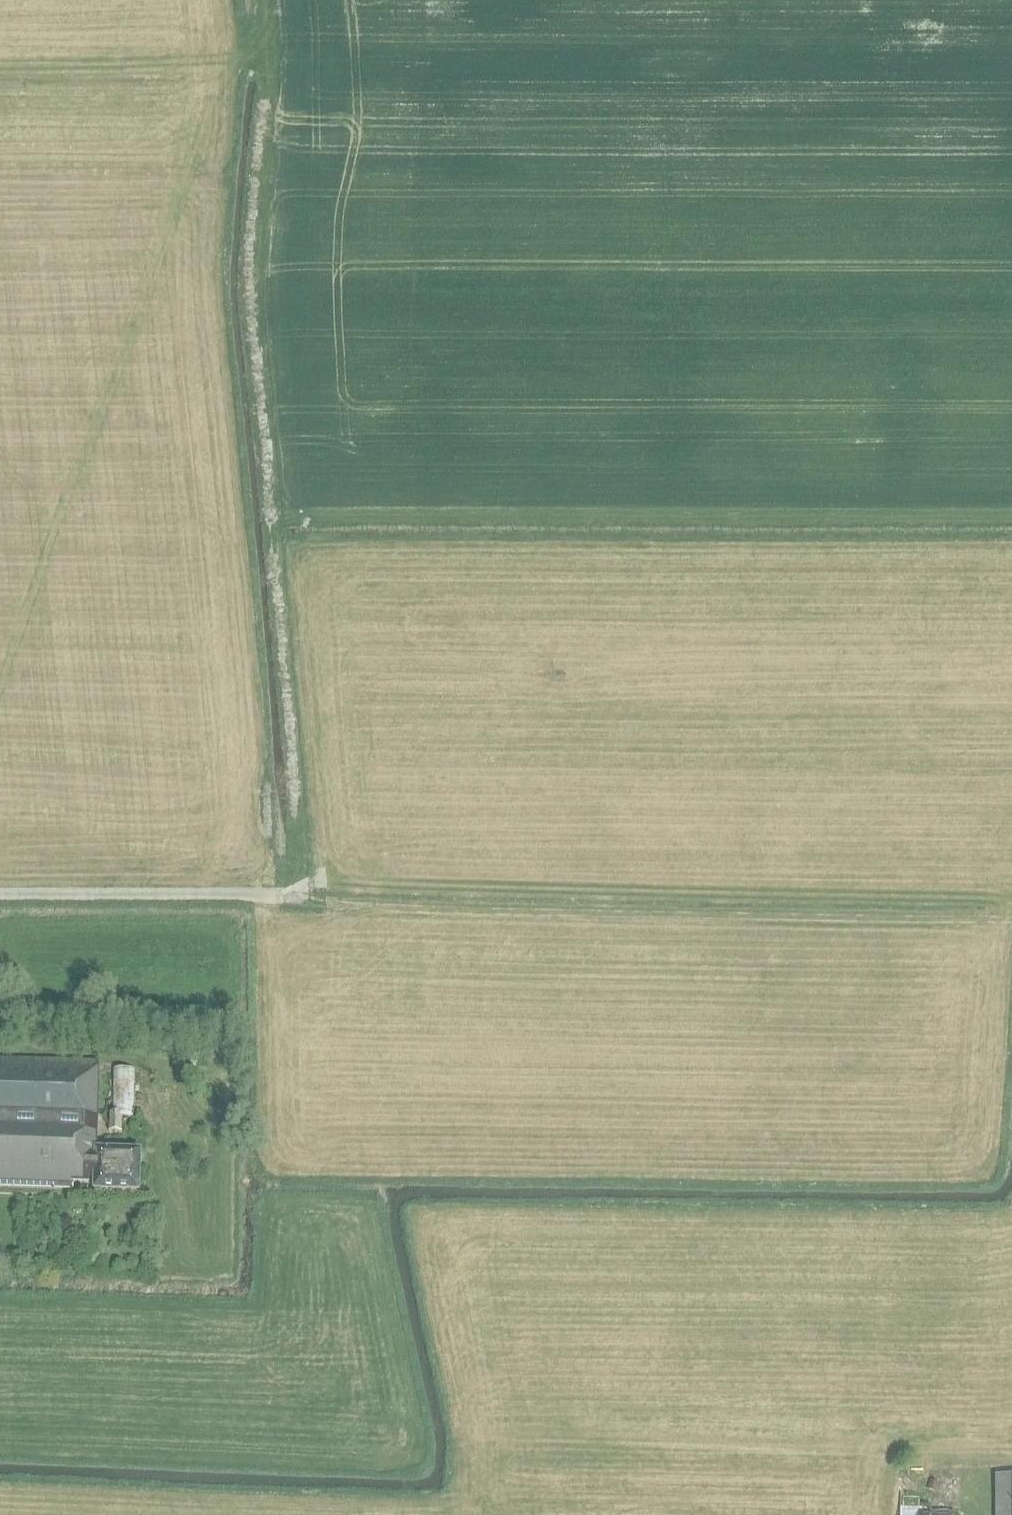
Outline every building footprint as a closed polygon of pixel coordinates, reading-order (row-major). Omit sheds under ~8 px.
[(0,1059),(0,1189),(73,1191),(73,1182),(95,1182),(95,1191),(139,1192),(140,1149),(97,1148),(99,1061),(0,1059)] [(137,1065),(116,1066),(118,1128),(124,1128),(124,1114),(139,1113),(137,1065)] [(996,1475),(996,1514),(1011,1514),(1011,1476),(996,1475)] [(936,1491),(938,1482),(931,1481),(929,1490),(936,1491)]
